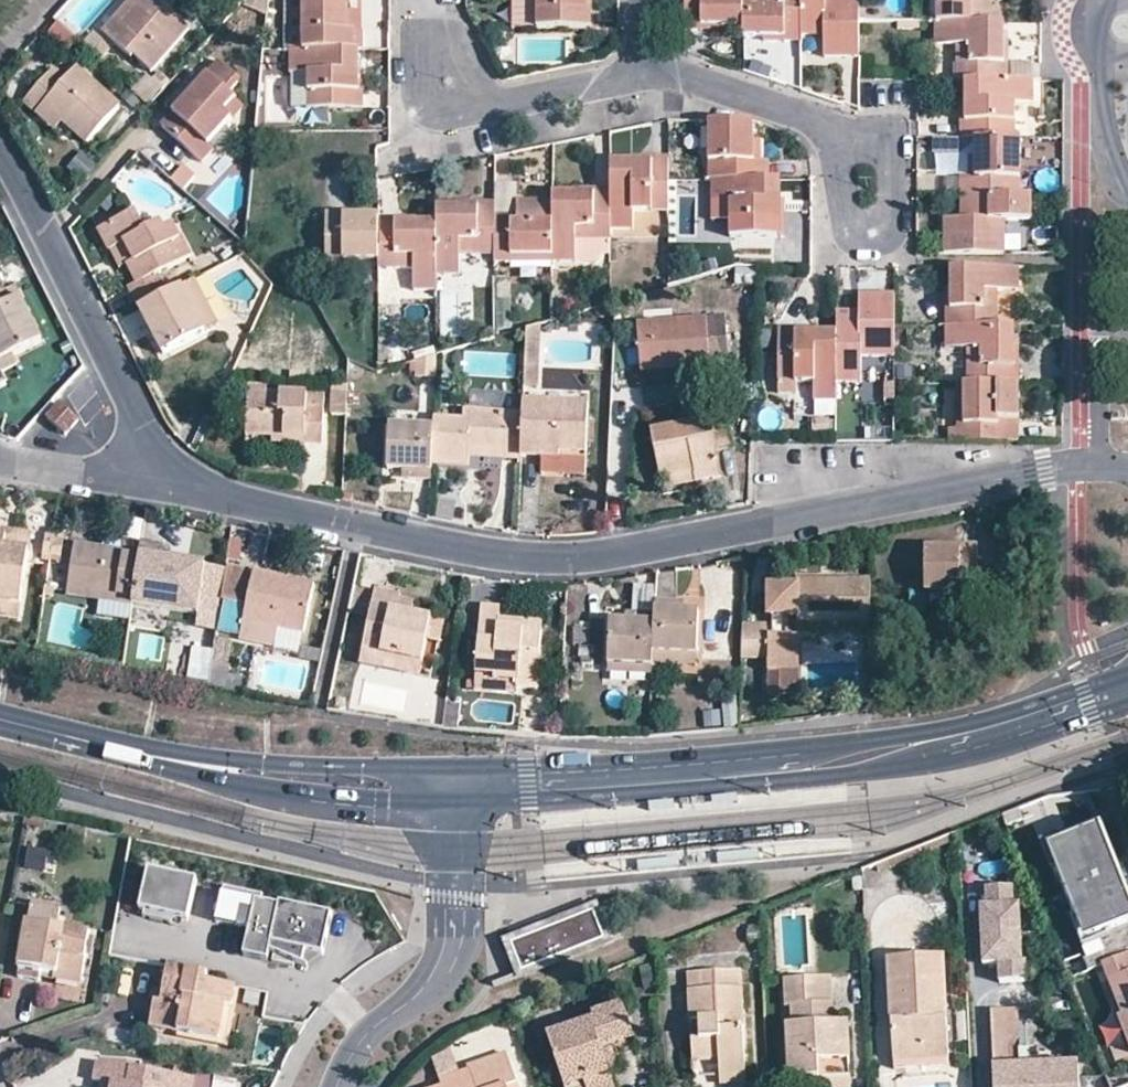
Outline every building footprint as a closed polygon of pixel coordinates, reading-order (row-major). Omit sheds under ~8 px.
[(127,2),(101,32),(130,58),(133,55),(151,72),(188,31),(155,0),(125,0),(127,2)] [(301,50),(301,0),(289,0),(288,50),(301,50)] [(301,50),(357,50),(362,50),(362,32),(354,32),(346,32),(347,11),(347,0),(301,0),(301,50)] [(536,9),(588,11),(587,0),(536,0),(536,9)] [(683,23),(722,25),(743,25),(742,0),(683,0),(683,23)] [(743,25),(743,36),(762,36),(801,37),(801,2),(765,2),(765,0),(742,0),(743,25)] [(801,2),(801,37),(801,42),(823,43),(822,58),(858,59),(858,21),(858,0),(801,0),(801,2)] [(926,21),(934,21),(935,0),(927,0),(926,21)] [(934,21),(990,22),(991,0),(935,0),(934,21)] [(1003,22),(990,22),(934,21),(934,45),(955,45),(968,45),(967,79),(1003,79),(1003,40),(1003,22)] [(968,45),(955,45),(955,79),(964,79),(967,79),(968,45)] [(357,50),(301,50),(288,50),(288,72),(306,72),(307,107),(362,107),(362,91),(357,91),(358,70),(357,50)] [(216,60),(159,125),(201,162),(212,150),(210,146),(242,109),(229,94),(239,81),(216,60)] [(119,105),(77,67),(67,78),(54,67),(21,104),(34,114),(53,131),(60,124),(84,144),(119,105)] [(1034,79),(1008,79),(1003,79),(967,79),(964,79),(964,100),(964,138),(973,138),(1013,138),(1014,101),(1034,101),(1034,79)] [(754,120),(708,119),(706,179),(710,179),(769,179),(769,161),(760,161),(753,160),(754,139),(754,120)] [(1020,138),(1013,138),(973,138),(973,155),(973,177),(966,177),(958,176),(958,195),(1020,195),(1020,138)] [(668,179),(668,156),(652,155),(652,161),(630,160),(610,160),(610,187),(610,227),(631,228),(632,210),(668,211),(668,179)] [(779,179),(769,179),(710,179),(711,200),(729,201),(729,236),(785,237),(785,220),(780,220),(780,199),(779,179)] [(610,227),(610,187),(595,187),(595,192),(571,192),(552,191),(552,200),(551,255),(551,263),(573,263),(574,241),(575,226),(610,227)] [(1030,219),(1030,195),(1020,195),(958,195),(957,219),(942,219),(942,254),(1004,254),(1004,219),(1030,219)] [(551,255),(552,200),(517,199),(517,212),(516,221),(493,220),(493,241),(493,254),(551,255)] [(493,213),(494,201),(479,200),(479,205),(456,205),(435,205),(435,223),(434,275),(457,276),(458,253),(458,240),(493,241),(493,220),(493,213)] [(377,215),(358,214),(344,215),(345,209),(324,209),(322,262),(343,263),(343,255),(377,256),(377,215)] [(109,250),(124,243),(133,261),(133,262),(125,265),(135,284),(158,273),(191,254),(182,236),(179,237),(172,225),(164,230),(158,221),(143,228),(133,211),(98,229),(107,251),(109,250)] [(517,212),(493,213),(493,220),(516,221),(517,212)] [(394,215),(377,215),(377,256),(413,257),(413,270),(413,291),(434,292),(434,275),(435,223),(415,222),(394,222),(394,215)] [(575,226),(574,241),(610,241),(610,227),(575,226)] [(493,254),(493,241),(458,240),(458,253),(493,254)] [(133,261),(124,243),(109,250),(119,269),(125,265),(133,262),(133,261)] [(551,255),(493,254),(493,263),(551,263),(551,255)] [(413,257),(377,256),(377,269),(413,270),(413,257)] [(1019,267),(949,267),(950,286),(949,324),(983,324),(983,291),(996,291),(1019,291),(1019,267)] [(168,292),(158,273),(135,284),(127,288),(137,308),(168,292)] [(218,323),(194,278),(181,285),(205,330),(218,323)] [(13,358),(43,343),(22,301),(12,306),(6,292),(0,281),(0,364),(13,358)] [(205,330),(181,285),(168,292),(137,308),(161,354),(205,330)] [(16,287),(6,292),(12,306),(22,301),(16,287)] [(983,324),(997,324),(996,291),(983,291),(983,324)] [(895,323),(896,295),(859,295),(858,310),(835,310),(835,332),(836,382),(860,382),(861,355),(894,355),(895,323)] [(727,315),(636,324),(640,372),(732,364),(727,315)] [(538,336),(538,324),(527,327),(526,336),(538,336)] [(1014,324),(997,324),(983,324),(949,324),(943,324),(943,347),(965,348),(979,349),(979,382),(1013,382),(1014,343),(1014,324)] [(835,332),(815,332),(794,333),(795,326),(778,326),(776,394),(796,395),(795,382),(813,383),(814,400),(836,401),(836,382),(835,332)] [(536,364),(538,336),(526,336),(525,363),(536,364)] [(979,349),(965,348),(964,382),(979,382),(979,349)] [(13,358),(0,364),(0,374),(16,366),(13,358)] [(535,385),(536,364),(525,363),(524,385),(535,385)] [(345,413),(346,383),(333,382),(331,412),(345,413)] [(963,439),(964,382),(955,382),(954,439),(963,439)] [(1018,419),(1019,382),(1013,382),(979,382),(964,382),(963,439),(996,439),(997,419),(1005,419),(1018,419)] [(324,394),(306,393),(268,391),(268,387),(247,385),(245,436),(270,437),(305,439),(305,445),(322,446),(323,410),(324,394)] [(523,401),(522,410),(520,458),(540,459),(557,459),(562,459),(562,474),(583,475),(588,403),(523,401)] [(58,403),(45,418),(64,435),(77,420),(58,403)] [(520,458),(522,410),(463,409),(462,418),(432,418),(432,425),(430,464),(467,465),(468,458),(520,458)] [(726,415),(709,419),(651,430),(663,490),(719,477),(714,450),(732,447),(726,415)] [(996,439),(1005,439),(1005,419),(997,419),(996,439)] [(430,464),(432,425),(388,425),(386,468),(401,469),(430,471),(430,464)] [(952,452),(931,456),(931,466),(956,461),(952,452)] [(562,474),(562,459),(557,459),(540,459),(540,474),(562,474)] [(430,471),(401,469),(400,478),(430,479),(430,471)] [(28,548),(31,532),(0,526),(0,532),(6,533),(5,544),(28,548)] [(20,604),(28,548),(5,544),(6,533),(0,532),(0,601),(20,604)] [(238,558),(241,536),(230,535),(227,556),(238,558)] [(132,605),(141,541),(123,539),(120,549),(74,541),(66,595),(132,605)] [(158,544),(141,541),(132,605),(196,616),(205,562),(157,554),(158,544)] [(959,549),(946,548),(924,547),(924,589),(958,589),(958,596),(978,597),(979,544),(959,543),(959,549)] [(312,582),(254,570),(225,564),(220,603),(246,606),(238,639),(272,646),(278,629),(301,634),(312,582)] [(796,577),(796,584),(796,614),(796,620),(870,622),(870,579),(796,577)] [(796,614),(796,584),(768,583),(766,613),(796,614)] [(429,619),(411,614),(396,611),(399,599),(400,595),(376,589),(361,653),(381,657),(419,664),(429,619)] [(923,611),(924,589),(907,589),(907,611),(923,611)] [(414,602),(399,599),(396,611),(411,614),(414,602)] [(682,600),(655,599),(654,608),(682,609),(682,600)] [(20,604),(0,601),(0,612),(19,616),(20,604)] [(540,622),(522,621),(522,629),(497,627),(498,619),(497,607),(479,606),(475,675),(494,677),(493,681),(519,683),(519,688),(538,690),(540,653),(537,651),(540,622)] [(682,609),(654,608),(654,613),(654,622),(652,652),(696,655),(698,610),(682,609)] [(654,622),(654,613),(625,611),(623,621),(654,622)] [(497,627),(522,629),(522,621),(498,619),(497,627)] [(652,652),(654,622),(623,621),(608,620),(607,666),(651,668),(651,664),(652,652)] [(769,622),(743,622),(743,658),(769,657),(769,696),(800,696),(800,631),(769,632),(769,622)] [(587,630),(572,629),(572,644),(587,645),(587,630)] [(226,669),(231,640),(215,638),(211,667),(226,669)] [(207,680),(212,649),(191,645),(186,677),(207,680)] [(584,646),(583,662),(592,662),(593,646),(584,646)] [(696,655),(652,652),(651,664),(696,664),(696,655)] [(378,667),(381,657),(361,653),(359,663),(378,667)] [(417,676),(419,664),(381,657),(378,667),(417,676)] [(651,674),(651,668),(607,666),(607,672),(651,674)] [(475,675),(474,676),(474,685),(493,686),(493,681),(494,677),(475,675)] [(459,704),(445,702),(442,726),(457,728),(459,704)] [(1063,841),(1071,865),(1055,871),(1073,918),(1089,912),(1097,935),(1108,931),(1111,936),(1094,943),(1102,966),(1127,956),(1127,888),(1105,825),(1063,841)] [(1023,964),(1020,880),(1014,880),(1014,863),(986,864),(987,893),(981,893),(983,956),(989,955),(990,967),(999,966),(1000,984),(1027,983),(1028,983),(1027,964),(1023,964)] [(190,923),(199,882),(150,871),(146,891),(141,911),(190,923)] [(325,958),(334,917),(282,905),(281,909),(263,904),(265,896),(226,888),(218,923),(251,931),(245,958),(296,969),(297,964),(305,968),(308,954),(325,958)] [(30,904),(19,969),(39,973),(39,970),(54,973),(52,980),(79,985),(87,935),(64,929),(67,911),(30,904)] [(605,922),(599,906),(503,943),(513,967),(520,984),(616,947),(605,922)] [(596,915),(512,946),(519,963),(524,975),(607,943),(596,915)] [(1127,974),(1127,956),(1102,966),(1108,982),(1127,974)] [(888,960),(893,1052),(947,1049),(942,957),(888,960)] [(218,1041),(225,1005),(232,1006),(236,986),(210,981),(211,974),(166,965),(159,1001),(152,1000),(147,1027),(218,1041)] [(39,973),(19,969),(17,977),(38,982),(39,978),(39,973)] [(39,970),(39,973),(39,978),(52,980),(54,973),(39,970)] [(742,972),(691,974),(694,1061),(720,1062),(721,1085),(746,1084),(742,972)] [(1108,982),(1121,1016),(1117,1017),(1127,1046),(1127,974),(1108,982)] [(790,1079),(819,1078),(848,1077),(847,1024),(833,1024),(830,977),(785,980),(787,1008),(792,1008),(792,1025),(787,1025),(790,1079)] [(236,986),(232,1006),(246,1009),(250,989),(236,986)] [(602,1055),(599,1045),(614,1039),(617,1049),(635,1043),(622,1005),(592,1015),(594,1020),(548,1037),(564,1086),(613,1086),(602,1055)] [(994,1086),(1079,1086),(1078,1062),(1020,1064),(1017,1011),(991,1012),(994,1086)] [(1117,1017),(1106,1020),(1120,1058),(1127,1055),(1127,1046),(1117,1017)] [(602,1055),(617,1049),(614,1039),(599,1045),(602,1055)] [(947,1049),(893,1052),(893,1060),(948,1058),(947,1049)] [(474,1067),(476,1075),(465,1078),(462,1071),(442,1077),(445,1084),(437,1086),(510,1086),(509,1084),(519,1082),(510,1051),(472,1064),(474,1067)] [(192,1079),(95,1061),(92,1080),(100,1082),(110,1083),(109,1086),(191,1086),(192,1079)] [(474,1067),(462,1071),(465,1078),(476,1075),(474,1067)] [(819,1078),(819,1086),(849,1086),(848,1077),(819,1078)]
